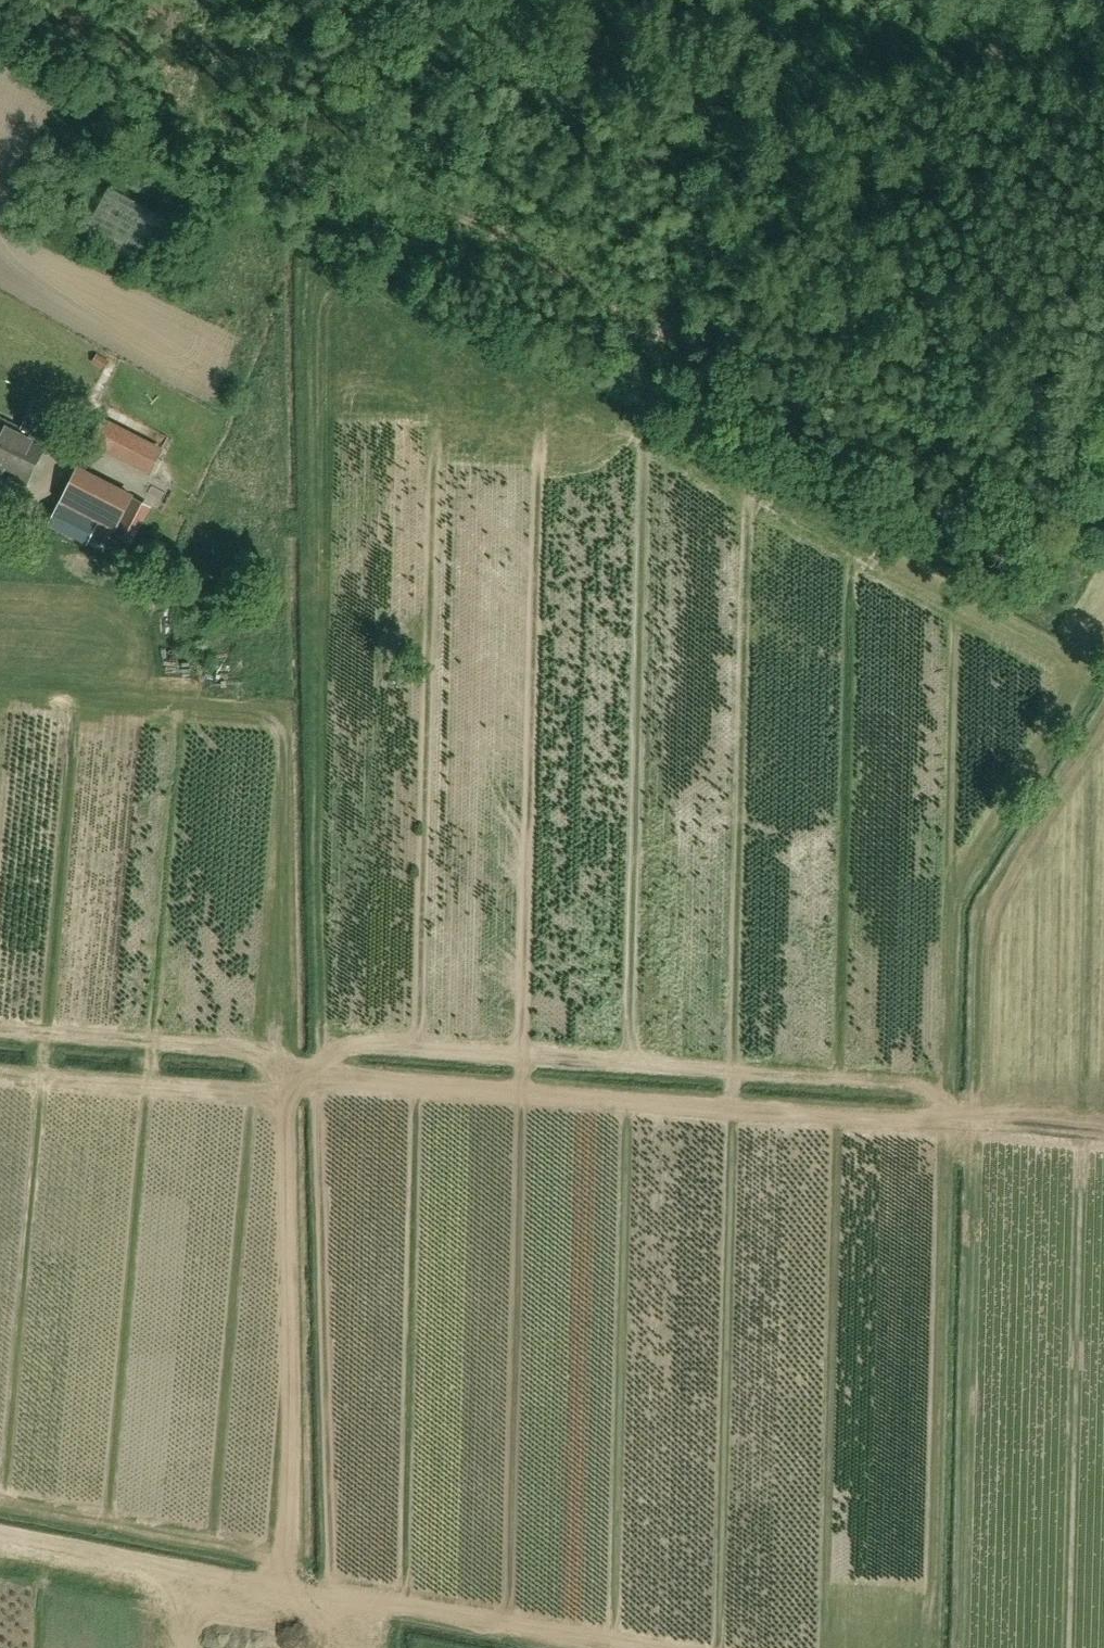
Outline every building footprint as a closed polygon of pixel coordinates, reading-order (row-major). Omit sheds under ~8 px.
[(141,267),(168,217),(110,185),(82,236),(141,267)] [(49,441),(0,417),(0,478),(3,472),(27,484),(49,441)] [(91,443),(132,463),(147,472),(161,447),(145,439),(145,438),(103,418),(91,443)] [(86,542),(89,537),(94,526),(114,536),(134,495),(115,485),(116,483),(79,465),(50,524),(86,542)] [(151,508),(134,499),(115,537),(132,546),(151,508)]
